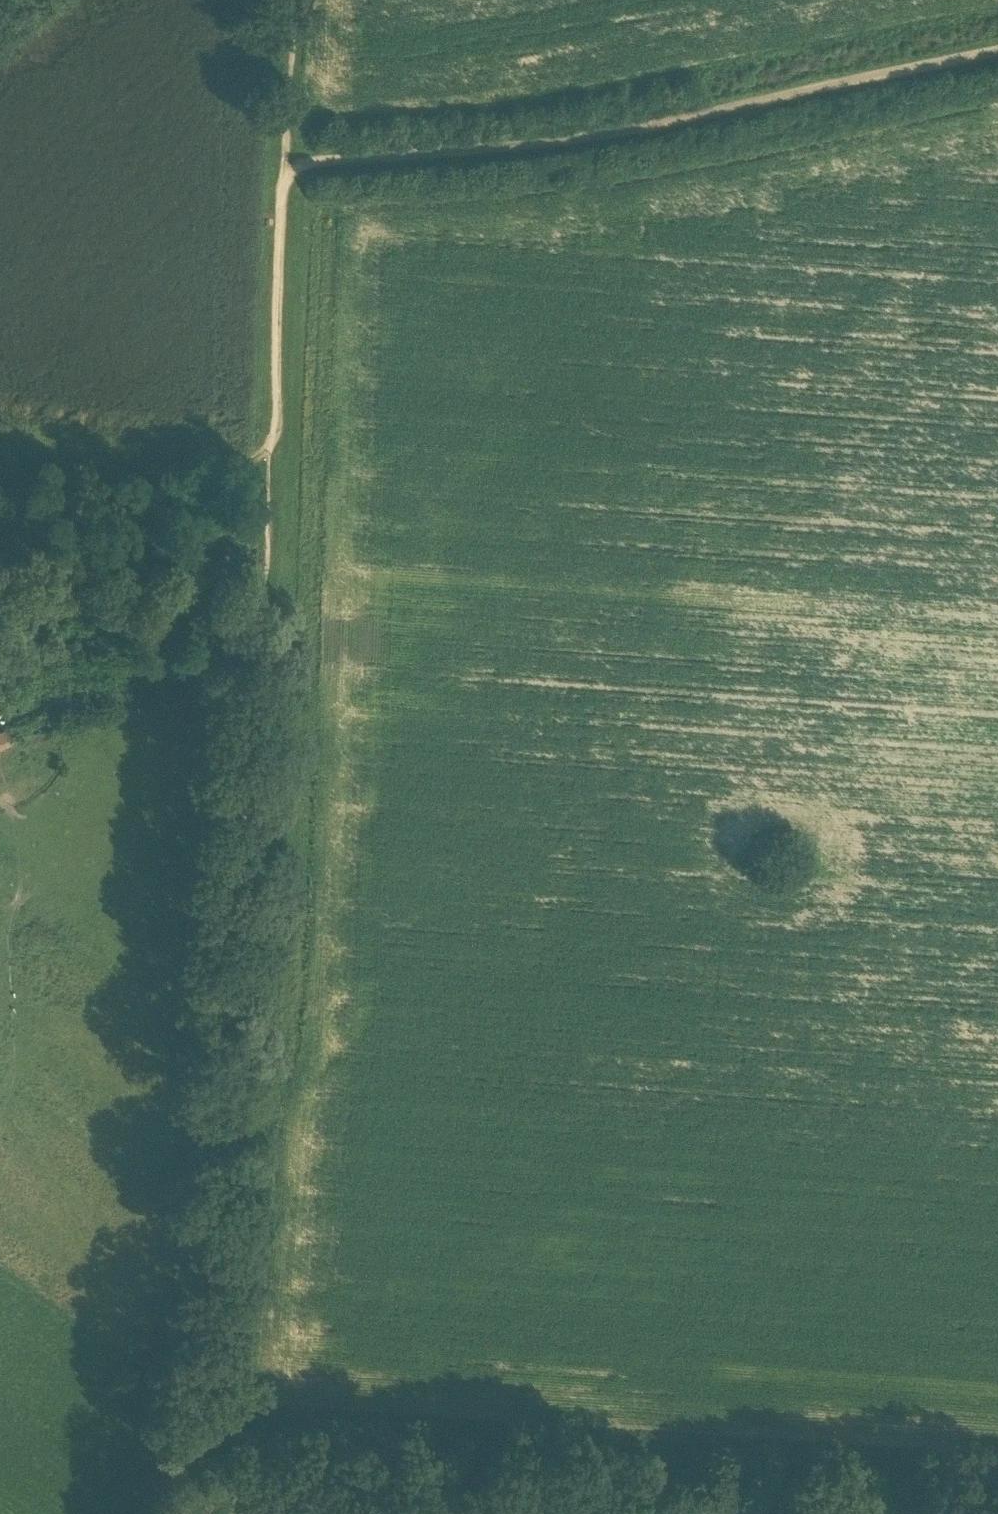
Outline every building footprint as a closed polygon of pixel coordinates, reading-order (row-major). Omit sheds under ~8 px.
[(13,744),(12,743),(7,730),(0,733),(0,749),(13,744)]
